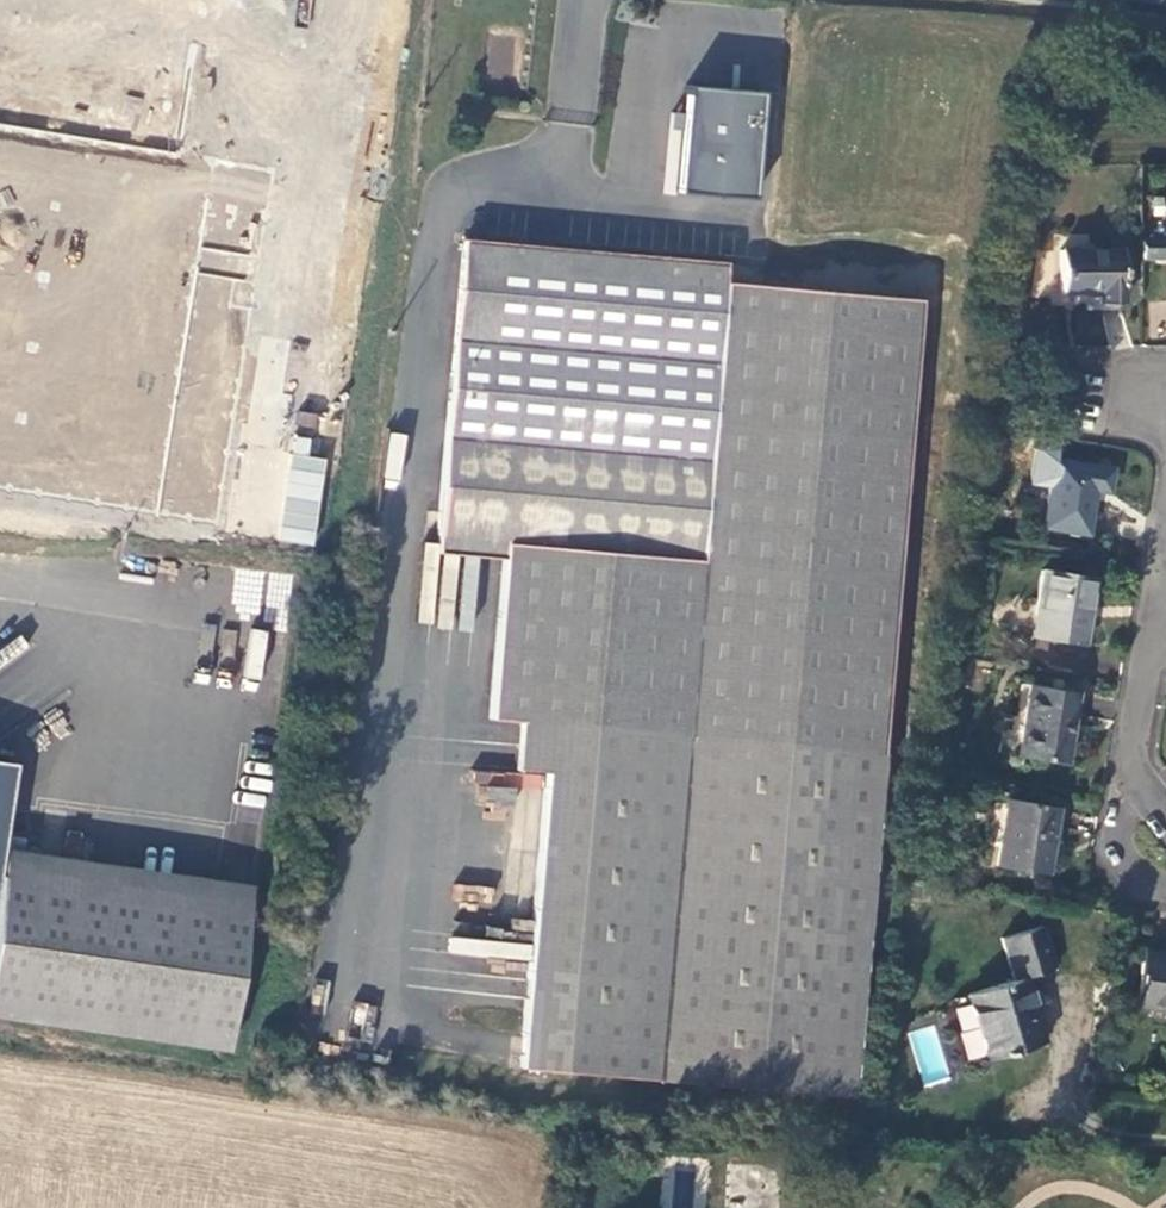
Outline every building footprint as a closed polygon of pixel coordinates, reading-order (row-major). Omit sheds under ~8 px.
[(489,36),(488,76),(512,77),(513,36),(489,36)] [(676,197),(753,204),(763,96),(686,89),(683,118),(682,135),(676,197)] [(671,117),(670,134),(682,135),(683,118),(671,117)] [(77,507),(83,472),(191,492),(238,212),(0,171),(0,494),(77,507)] [(465,243),(438,544),(442,544),(506,549),(702,566),(725,288),(726,267),(465,243)] [(1144,243),(1145,259),(1165,259),(1165,243),(1144,243)] [(1119,252),(1057,254),(1058,296),(1090,296),(1092,307),(1121,307),(1119,252)] [(919,306),(725,288),(702,566),(506,549),(506,563),(488,727),(516,730),(513,775),(539,780),(515,1072),(849,1101),(880,741),(884,741),(919,306)] [(1073,313),(1075,345),(1102,343),(1100,312),(1073,313)] [(325,457),(309,455),(311,437),(291,435),(280,542),(317,545),(325,457)] [(1111,471),(1052,462),(1041,528),(1085,536),(1092,494),(1108,496),(1111,471)] [(440,559),(506,563),(506,549),(442,544),(440,559)] [(1088,578),(1040,570),(1029,637),(1082,646),(1088,618),(1082,617),(1088,578)] [(289,595),(254,590),(250,620),(284,624),(289,595)] [(249,628),(244,677),(263,679),(268,631),(249,628)] [(1074,695),(1026,686),(1016,753),(1061,761),(1074,695)] [(1055,808),(1006,799),(994,867),(1042,876),(1055,808)] [(250,908),(253,889),(8,854),(6,871),(250,908)] [(6,871),(0,909),(0,1022),(228,1057),(250,908),(6,871)] [(1024,981),(1054,969),(1041,927),(999,939),(1013,981),(965,996),(985,1062),(1042,1045),(1024,981)] [(1142,953),(1135,1006),(1165,1010),(1165,956),(1142,953)] [(911,1031),(920,1084),(946,1079),(937,1026),(911,1031)] [(729,1166),(727,1207),(745,1207),(746,1191),(782,1193),(781,1199),(805,1200),(807,1171),(729,1166)] [(694,1171),(663,1168),(660,1207),(691,1207),(694,1171)]
